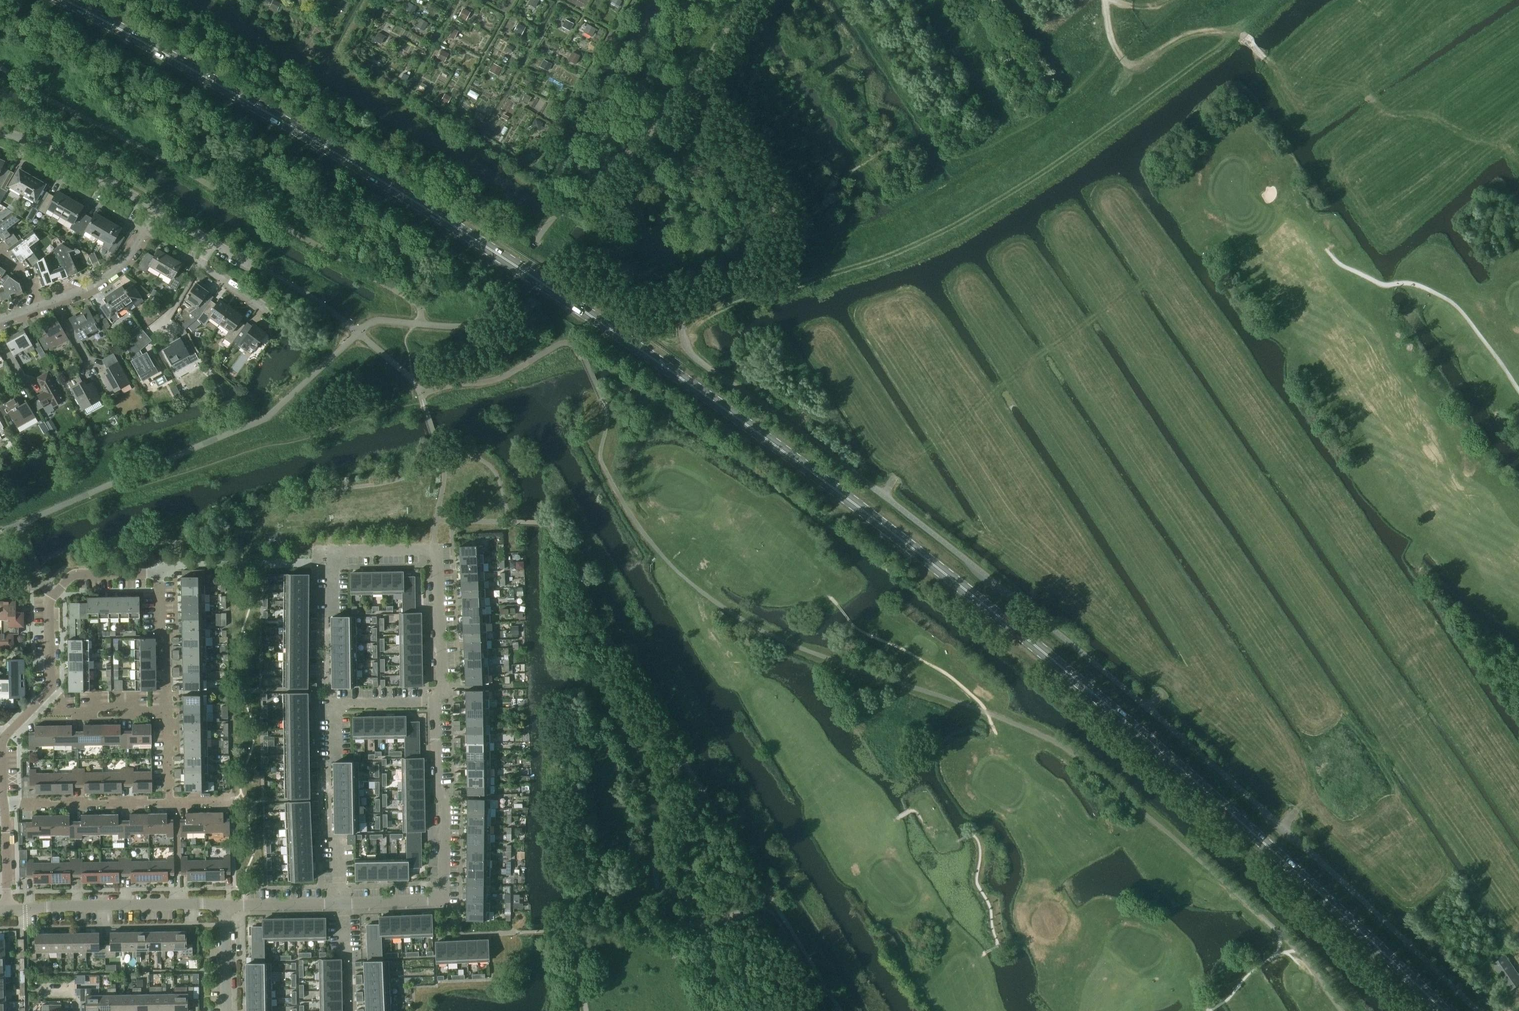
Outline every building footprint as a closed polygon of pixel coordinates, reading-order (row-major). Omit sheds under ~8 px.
[(281,3),(275,0),(273,0),(270,7),(277,11),(281,3)] [(623,1),(621,0),(613,0),(611,4),(619,8),(623,1)] [(414,13),(417,7),(410,3),(406,9),(414,13)] [(470,12),(463,8),(459,16),(466,20),(470,12)] [(424,30),(428,23),(421,19),(417,26),(424,30)] [(570,30),(574,24),(566,20),(563,27),(570,30)] [(525,28),(519,24),(515,31),(522,35),(525,28)] [(593,36),(596,29),(588,24),(584,32),(593,36)] [(449,36),(454,39),(458,31),(453,28),(449,36)] [(374,40),(381,44),(386,36),(379,32),(374,40)] [(505,52),(509,55),(514,47),(509,44),(505,52)] [(438,58),(445,62),(449,54),(442,50),(438,58)] [(573,53),(569,62),(576,66),(580,57),(573,53)] [(549,71),(552,64),(544,60),(541,67),(549,71)] [(498,75),(502,67),(494,63),(490,71),(498,75)] [(527,77),(523,84),(531,88),(535,82),(527,77)] [(441,101),(447,104),(451,97),(446,94),(441,101)] [(523,100),(528,103),(532,97),(526,94),(523,100)] [(482,122),(485,117),(479,113),(475,118),(482,122)] [(543,123),(536,119),(532,126),(539,130),(543,123)] [(1,187),(9,173),(11,171),(3,167),(6,161),(0,158),(0,187),(1,187)] [(0,190),(0,194),(5,197),(11,187),(23,194),(33,177),(20,169),(17,174),(15,177),(9,173),(1,187),(0,190)] [(33,206),(39,210),(47,195),(41,192),(46,184),(33,177),(23,194),(36,201),(33,206)] [(55,211),(62,215),(71,199),(58,191),(54,198),(48,194),(47,195),(39,210),(46,214),(49,209),(55,212),(55,211)] [(71,228),(77,232),(86,216),(80,213),(84,206),(71,199),(62,215),(68,219),(67,219),(74,223),(71,228)] [(0,221),(0,241),(1,242),(5,239),(11,247),(20,241),(19,241),(10,228),(24,217),(13,211),(5,217),(0,221)] [(87,231),(99,238),(109,220),(96,213),(92,220),(86,216),(77,232),(84,236),(87,231)] [(109,220),(99,238),(106,242),(103,247),(115,254),(123,240),(125,237),(125,236),(123,240),(117,236),(122,228),(109,220)] [(20,241),(11,247),(21,262),(25,259),(31,267),(35,264),(40,261),(40,260),(30,247),(40,239),(37,234),(42,231),(39,226),(34,230),(19,241),(20,241)] [(56,249),(64,267),(69,277),(79,272),(71,256),(81,252),(80,250),(65,241),(56,249)] [(150,266),(161,272),(170,256),(159,249),(154,258),(147,254),(148,252),(139,268),(146,272),(150,266)] [(170,256),(161,272),(173,279),(169,285),(177,290),(186,274),(185,274),(184,276),(177,272),(182,263),(170,256)] [(44,257),(40,260),(40,261),(35,264),(43,286),(69,277),(64,267),(50,272),(44,257)] [(4,285),(10,276),(5,273),(7,270),(0,266),(0,279),(0,282),(4,285)] [(0,290),(0,301),(24,293),(20,282),(20,283),(10,276),(4,285),(5,288),(0,290)] [(189,313),(198,319),(211,300),(214,297),(214,296),(211,300),(206,296),(209,291),(197,283),(185,299),(194,305),(189,313)] [(125,284),(115,290),(126,307),(133,302),(136,306),(144,301),(133,285),(128,288),(125,284)] [(126,307),(115,290),(103,299),(106,303),(101,306),(112,323),(120,317),(118,313),(126,307)] [(211,317),(220,324),(232,308),(220,299),(217,304),(211,300),(198,319),(206,325),(211,317)] [(164,305),(158,310),(162,314),(167,310),(164,305)] [(76,315),(69,318),(82,341),(89,337),(87,334),(99,328),(101,331),(89,308),(82,311),(84,315),(78,318),(76,315)] [(224,338),(232,343),(245,325),(240,321),(244,316),(232,308),(220,324),(229,331),(224,338)] [(39,338),(46,350),(51,347),(52,349),(69,340),(56,317),(43,324),(48,333),(39,338)] [(245,325),(232,343),(235,340),(237,342),(236,343),(246,350),(252,354),(255,349),(267,333),(254,324),(253,326),(251,329),(245,325)] [(138,326),(134,329),(138,335),(142,331),(138,326)] [(29,337),(25,330),(6,340),(14,355),(26,348),(28,352),(41,345),(35,334),(29,337)] [(144,330),(125,345),(128,349),(129,349),(132,354),(131,355),(133,360),(132,361),(143,381),(148,378),(150,381),(154,379),(158,387),(168,382),(166,378),(154,356),(154,357),(151,359),(147,352),(143,354),(138,344),(148,335),(144,330)] [(172,346),(164,350),(176,372),(199,359),(189,340),(184,343),(181,338),(171,343),(172,346)] [(104,376),(103,377),(112,393),(130,383),(114,353),(103,360),(107,368),(106,369),(108,373),(104,376)] [(215,367),(218,362),(212,359),(209,363),(215,367)] [(216,380),(220,375),(214,369),(210,374),(216,380)] [(49,372),(37,378),(45,392),(38,395),(44,407),(51,403),(53,407),(65,401),(52,378),(55,376),(53,372),(50,374),(49,372)] [(98,393),(97,394),(91,383),(87,385),(85,381),(83,382),(78,373),(67,379),(83,409),(102,399),(98,393)] [(0,398),(0,407),(0,408),(5,416),(10,413),(18,427),(36,417),(27,401),(20,405),(13,391),(0,398)] [(55,424),(49,428),(52,433),(57,429),(55,424)] [(459,546),(460,555),(483,554),(483,545),(459,546)] [(460,555),(460,564),(484,563),(483,554),(460,555)] [(460,564),(461,572),(484,571),(484,563),(460,564)] [(182,577),(182,586),(205,585),(205,570),(184,570),(184,577),(182,577)] [(461,572),(461,581),(484,580),(484,571),(461,572)] [(393,572),(382,573),(383,594),(393,593),(393,572)] [(403,572),(393,572),(393,593),(402,593),(403,593),(403,577),(403,572)] [(362,573),(351,573),(351,594),(362,594),(362,573)] [(372,573),(362,573),(362,594),(372,594),(372,573)] [(382,573),(372,573),(372,594),(383,594),(382,573)] [(308,574),(284,574),(284,583),(308,583),(308,574)] [(403,593),(402,593),(403,610),(403,613),(415,613),(414,577),(403,577),(403,593)] [(461,581),(461,589),(485,588),(484,580),(461,581)] [(308,583),(284,583),(284,592),(308,592),(308,583)] [(182,586),(182,594),(205,594),(205,585),(182,586)] [(461,589),(462,598),(485,597),(485,588),(461,589)] [(308,592),(284,592),(284,600),(308,601),(308,592)] [(182,594),(182,603),(205,602),(205,594),(182,594)] [(119,596),(109,597),(109,618),(119,618),(119,596)] [(129,596),(119,596),(119,618),(130,618),(129,596)] [(140,596),(129,596),(130,618),(140,617),(140,596)] [(88,597),(88,603),(89,618),(99,618),(99,597),(88,597)] [(109,597),(99,597),(99,618),(109,618),(109,597)] [(462,598),(462,607),(486,606),(485,597),(462,598)] [(308,601),(284,600),(284,609),(308,609),(308,601)] [(2,634),(14,634),(19,634),(19,627),(24,627),(24,612),(17,612),(16,601),(0,601),(0,620),(2,620),(2,634)] [(182,603),(182,611),(206,611),(205,602),(182,603)] [(70,603),(70,639),(81,639),(81,618),(89,618),(88,603),(70,603)] [(462,607),(463,615),(486,614),(486,606),(462,607)] [(308,609),(284,609),(283,618),(308,618),(308,609)] [(182,611),(182,620),(206,620),(206,611),(182,611)] [(403,613),(400,613),(400,624),(421,624),(421,613),(416,613),(415,613),(403,613)] [(463,615),(463,624),(486,623),(490,623),(490,614),(486,614),(463,615)] [(352,617),(332,617),(332,626),(357,626),(356,617),(352,617)] [(308,618),(283,618),(283,626),(308,627),(308,618)] [(182,620),(183,629),(206,628),(206,620),(182,620)] [(463,624),(463,633),(487,632),(486,623),(463,624)] [(421,624),(400,624),(400,634),(421,634),(421,624)] [(308,627),(283,626),(283,635),(308,635),(308,627)] [(357,626),(332,626),(332,635),(357,634),(357,626)] [(183,629),(183,637),(206,637),(206,628),(183,629)] [(463,633),(464,641),(487,640),(487,632),(463,633)] [(2,634),(0,634),(0,649),(15,649),(14,634),(2,634)] [(357,634),(332,635),(332,643),(357,643),(357,634)] [(421,634),(400,634),(400,644),(421,644),(421,634)] [(308,635),(283,635),(283,644),(308,644),(308,635)] [(183,637),(183,646),(206,646),(206,637),(183,637)] [(135,638),(135,649),(156,648),(156,638),(135,638)] [(68,639),(69,650),(89,650),(89,639),(81,639),(70,639),(68,639)] [(464,641),(464,650),(487,649),(487,640),(464,641)] [(357,643),(332,643),(333,652),(357,652),(357,643)] [(308,644),(283,644),(283,652),(308,652),(308,644)] [(421,644),(400,644),(400,655),(421,654),(421,644)] [(183,646),(183,655),(206,654),(206,646),(183,646)] [(135,649),(135,659),(156,659),(156,648),(135,649)] [(464,650),(464,658),(488,657),(487,649),(464,650)] [(69,650),(69,660),(90,660),(89,650),(69,650)] [(308,652),(283,652),(283,661),(308,661),(308,652)] [(357,652),(333,652),(333,661),(357,660),(357,652)] [(183,655),(183,663),(206,663),(206,654),(183,655)] [(421,654),(400,655),(401,665),(422,665),(421,654)] [(464,658),(465,667),(488,666),(488,657),(464,658)] [(25,697),(25,659),(10,660),(11,680),(0,680),(0,707),(16,706),(16,697),(25,697)] [(135,659),(135,669),(156,669),(156,659),(135,659)] [(69,660),(69,670),(90,670),(90,660),(69,660)] [(357,660),(333,661),(333,669),(357,669),(357,660)] [(308,661),(283,661),(283,669),(307,670),(308,661)] [(183,663),(183,672),(207,671),(206,663),(183,663)] [(422,665),(401,665),(401,675),(422,675),(422,665)] [(465,667),(465,676),(489,675),(488,666),(465,667)] [(135,669),(136,680),(157,679),(156,669),(135,669)] [(307,670),(283,669),(283,678),(307,678),(307,670)] [(357,669),(333,669),(333,678),(357,678),(357,669)] [(69,670),(69,681),(90,680),(90,670),(69,670)] [(183,672),(183,680),(207,680),(207,671),(183,672)] [(422,675),(401,675),(401,686),(422,686),(422,675)] [(489,675),(465,676),(466,685),(489,684),(489,675)] [(307,678),(283,678),(283,687),(307,687),(307,678)] [(357,678),(333,678),(333,687),(358,687),(357,678)] [(157,679),(136,680),(136,690),(157,690),(157,679)] [(90,680),(69,681),(69,691),(90,691),(90,680)] [(123,680),(114,680),(115,691),(123,690),(123,680)] [(207,680),(183,680),(184,689),(207,689),(207,680)] [(466,690),(466,699),(489,699),(489,690),(466,690)] [(307,693),(283,693),(283,702),(308,702),(307,693)] [(184,695),(184,704),(207,704),(207,695),(184,695)] [(466,699),(466,708),(489,708),(489,699),(466,699)] [(308,702),(283,702),(283,711),(308,711),(308,702)] [(184,704),(184,713),(207,712),(207,704),(184,704)] [(466,708),(466,717),(489,716),(489,708),(466,708)] [(308,711),(283,711),(283,720),(308,719),(308,711)] [(184,713),(184,721),(207,721),(207,712),(184,713)] [(466,717),(466,725),(490,725),(489,716),(466,717)] [(364,717),(353,718),(354,738),(365,738),(364,717)] [(374,717),(364,717),(365,738),(375,738),(374,717)] [(385,717),(374,717),(375,738),(385,738),(385,717)] [(395,717),(385,717),(385,738),(395,738),(395,717)] [(406,717),(395,717),(395,738),(405,737),(406,737),(405,722),(406,722),(406,717)] [(308,719),(283,720),(284,728),(308,728),(308,719)] [(184,721),(184,730),(208,730),(207,721),(184,721)] [(406,737),(405,737),(405,755),(405,758),(419,758),(419,722),(406,722),(405,722),(406,737)] [(121,724),(103,725),(103,744),(121,744),(121,748),(127,748),(127,731),(121,731),(121,724)] [(133,730),(127,731),(127,748),(134,748),(134,744),(152,744),(152,724),(133,724),(133,730)] [(54,745),(54,725),(35,726),(35,732),(29,732),(30,750),(36,750),(36,746),(54,745)] [(72,725),(54,725),(54,745),(72,745),(72,749),(79,749),(78,731),(73,731),(72,725)] [(84,731),(78,731),(79,749),(85,749),(85,745),(103,744),(103,725),(84,725),(84,731)] [(466,725),(466,734),(490,733),(490,725),(466,725)] [(308,728),(284,728),(284,737),(308,736),(308,728)] [(184,730),(184,739),(208,738),(208,730),(184,730)] [(466,734),(467,742),(490,742),(490,733),(466,734)] [(308,736),(284,737),(284,746),(308,745),(308,736)] [(184,739),(185,747),(208,747),(208,738),(184,739)] [(467,742),(467,751),(490,751),(490,742),(467,742)] [(308,745),(284,746),(284,754),(308,754),(308,745)] [(185,747),(185,756),(208,755),(208,747),(185,747)] [(467,751),(467,760),(490,759),(490,751),(467,751)] [(308,754),(284,754),(284,763),(309,762),(308,754)] [(185,756),(185,764),(208,764),(208,755),(185,756)] [(405,758),(402,758),(402,769),(423,769),(423,758),(420,758),(419,758),(405,758)] [(467,760),(467,768),(490,768),(490,759),(467,760)] [(309,762),(284,763),(284,771),(309,771),(309,762)] [(354,762),(334,762),(335,771),(359,771),(359,762),(354,762)] [(185,764),(185,773),(208,773),(208,764),(185,764)] [(121,772),(103,772),(104,792),(122,792),(122,786),(128,785),(128,768),(121,768),(121,772)] [(134,768),(128,768),(128,785),(134,785),(134,792),(153,791),(152,771),(134,772),(134,768)] [(467,768),(467,777),(491,777),(490,768),(467,768)] [(55,793),(55,773),(37,773),(36,769),(30,770),(30,787),(36,787),(36,793),(55,793)] [(73,773),(55,773),(55,793),(74,793),(74,786),(79,786),(79,769),(73,769),(73,773)] [(85,769),(79,769),(79,786),(85,786),(85,792),(104,792),(103,772),(85,773),(85,769)] [(423,769),(402,769),(403,779),(424,779),(423,769)] [(309,771),(284,771),(284,780),(309,780),(309,771)] [(359,771),(335,771),(335,780),(359,779),(359,771)] [(185,773),(185,782),(209,781),(208,773),(185,773)] [(467,777),(467,786),(491,785),(491,777),(467,777)] [(359,779),(335,780),(335,788),(359,788),(359,779)] [(424,779),(403,779),(403,789),(424,789),(424,779)] [(309,780),(284,780),(285,789),(309,788),(309,780)] [(209,781),(185,782),(185,791),(209,790),(209,781)] [(491,785),(467,786),(467,795),(491,794),(491,785)] [(309,788),(285,789),(285,798),(309,797),(309,788)] [(359,788),(335,788),(335,797),(360,797),(359,788)] [(424,789),(403,789),(403,800),(424,799),(424,789)] [(360,797),(335,797),(335,806),(360,805),(360,797)] [(424,799),(403,800),(403,810),(424,810),(424,799)] [(468,799),(467,807),(495,808),(497,808),(497,801),(491,801),(491,799),(468,799)] [(309,801),(285,802),(285,811),(310,810),(309,801)] [(360,805),(335,806),(335,814),(360,814),(360,805)] [(495,808),(467,807),(467,816),(491,816),(495,816),(495,808)] [(310,810),(285,811),(286,820),(310,819),(310,810)] [(424,810),(403,810),(403,820),(424,820),(424,810)] [(206,832),(205,812),(186,813),(187,819),(181,819),(181,837),(188,836),(188,833),(206,832)] [(224,812),(205,812),(206,832),(224,832),(224,836),(230,836),(230,818),(224,819),(224,812)] [(130,820),(125,820),(125,838),(131,837),(131,834),(149,833),(149,813),(130,814),(130,820)] [(167,813),(149,813),(149,833),(167,833),(167,837),(174,837),(174,819),(168,819),(167,813)] [(82,821),(76,821),(76,838),(83,838),(83,834),(101,834),(100,814),(82,815),(82,821)] [(119,814),(100,814),(101,834),(101,838),(125,838),(125,820),(119,820),(119,814)] [(360,814),(335,814),(335,823),(360,823),(360,814)] [(27,822),(19,822),(19,836),(27,835),(27,839),(34,839),(34,835),(52,835),(51,815),(33,815),(33,822),(27,822)] [(70,815),(51,815),(52,835),(70,835),(70,839),(76,838),(76,821),(70,821),(70,815)] [(467,816),(467,825),(491,825),(491,816),(467,816)] [(310,819),(286,820),(286,828),(310,827),(310,819)] [(424,820),(403,820),(404,831),(406,831),(420,831),(422,831),(424,831),(424,820)] [(360,823),(335,823),(336,832),(348,832),(360,832),(360,823)] [(467,825),(467,833),(491,834),(491,825),(467,825)] [(310,827),(286,828),(286,837),(311,836),(310,827)] [(420,831),(406,831),(407,858),(408,858),(408,867),(421,867),(420,831)] [(467,833),(467,842),(490,842),(491,834),(467,833)] [(356,839),(356,835),(348,835),(348,844),(356,844),(356,839)] [(311,836),(286,837),(287,846),(311,845),(311,836)] [(467,842),(467,851),(490,851),(490,842),(467,842)] [(311,845),(287,846),(287,854),(312,853),(311,845)] [(467,851),(467,859),(490,859),(490,851),(467,851)] [(312,853),(287,854),(287,863),(312,862),(312,853)] [(224,860),(206,860),(206,880),(225,880),(225,873),(231,873),(231,856),(224,856),(224,860)] [(168,861),(150,861),(150,881),(169,881),(169,874),(174,874),(174,857),(168,857),(168,861)] [(206,880),(206,860),(188,861),(188,857),(181,857),(181,874),(188,874),(188,880),(206,880)] [(83,858),(77,859),(77,876),(83,876),(83,882),(101,882),(101,862),(83,862),(83,858)] [(119,862),(101,862),(101,882),(120,881),(120,875),(126,875),(125,858),(119,858),(119,862)] [(132,858),(125,858),(126,875),(131,875),(131,881),(150,881),(150,861),(132,862),(132,858)] [(367,858),(356,858),(356,879),(367,879),(367,858)] [(377,858),(367,858),(367,879),(377,879),(377,858)] [(387,858),(377,858),(377,879),(388,879),(387,858)] [(397,858),(387,858),(388,879),(398,879),(397,858)] [(407,858),(397,858),(398,879),(408,878),(408,867),(408,858),(407,858)] [(20,868),(28,867),(27,859),(19,860),(20,868)] [(53,883),(52,863),(34,863),(34,859),(27,859),(28,867),(28,877),(34,877),(34,883),(53,883)] [(70,862),(52,863),(53,883),(71,882),(71,876),(77,876),(77,859),(70,859),(70,862)] [(467,859),(467,868),(490,868),(490,859),(467,859)] [(312,862),(287,863),(288,872),(312,871),(312,862)] [(467,868),(467,876),(490,877),(490,868),(467,868)] [(312,871),(288,872),(288,881),(313,880),(312,871)] [(467,876),(467,885),(490,885),(490,877),(467,876)] [(467,885),(467,894),(490,894),(490,885),(467,885)] [(467,894),(467,902),(490,903),(490,894),(467,894)] [(467,902),(466,911),(490,911),(490,903),(467,902)] [(490,911),(466,911),(466,920),(490,920),(490,911)] [(421,915),(411,916),(412,936),(422,936),(421,915)] [(432,915),(421,915),(422,936),(433,936),(433,935),(432,915)] [(390,916),(380,917),(380,924),(381,938),(382,938),(391,937),(390,916)] [(400,916),(390,916),(391,937),(401,937),(400,916)] [(411,916),(400,916),(401,937),(412,936),(411,916)] [(315,918),(305,919),(305,939),(315,939),(315,918)] [(326,918),(315,918),(315,939),(326,939),(326,918)] [(274,919),(263,919),(263,927),(264,927),(264,940),(265,940),(274,940),(274,919)] [(284,919),(274,919),(274,940),(284,940),(284,919)] [(294,919),(284,919),(284,940),(295,940),(294,919)] [(305,919),(294,919),(295,940),(305,939),(305,919)] [(380,924),(367,925),(369,961),(383,960),(383,959),(383,957),(382,938),(381,938),(380,924)] [(263,927),(253,927),(253,963),(265,963),(265,960),(265,940),(264,940),(264,927),(263,927)] [(178,928),(173,929),(174,949),(182,949),(182,956),(193,956),(193,943),(187,943),(186,931),(178,931),(178,928)] [(111,945),(105,945),(105,957),(116,957),(116,950),(124,950),(124,929),(119,930),(119,932),(111,932),(111,945)] [(129,929),(124,929),(124,950),(132,950),(132,957),(137,957),(136,932),(129,932),(129,929)] [(144,931),(136,932),(137,957),(137,961),(141,961),(141,950),(149,950),(149,929),(144,929),(144,931)] [(153,929),(149,929),(149,950),(157,950),(157,962),(162,962),(162,956),(161,931),(153,931),(153,929)] [(169,931),(161,931),(162,956),(166,956),(166,949),(174,949),(173,929),(169,929),(169,931)] [(61,931),(61,933),(62,951),(70,951),(70,958),(74,958),(74,951),(74,933),(73,933),(66,933),(66,930),(61,931)] [(73,930),(73,933),(74,933),(74,951),(82,951),(82,958),(87,958),(87,951),(86,951),(86,932),(78,933),(78,930),(73,930)] [(86,930),(86,932),(86,951),(87,951),(95,950),(95,958),(105,957),(105,945),(99,945),(99,932),(91,932),(91,930),(86,930)] [(49,933),(41,933),(41,931),(36,931),(36,933),(36,946),(30,946),(31,959),(37,959),(37,951),(45,951),(45,958),(50,958),(50,951),(49,951),(49,933)] [(49,931),(49,933),(49,951),(50,951),(57,951),(58,958),(62,958),(62,951),(61,933),(54,933),(54,931),(49,931)] [(477,940),(467,941),(468,962),(478,961),(477,940)] [(488,940),(477,940),(478,961),(489,961),(488,940)] [(457,941),(446,942),(447,962),(458,962),(457,941)] [(467,941),(457,941),(458,962),(468,962),(467,941)] [(446,942),(436,942),(437,963),(447,962),(446,942)] [(1510,990),(1518,984),(1518,974),(1506,955),(1492,964),(1510,990)] [(326,959),(320,959),(320,970),(341,970),(341,959),(326,959)] [(368,961),(365,961),(365,970),(390,969),(389,960),(383,960),(369,961),(368,961)] [(252,963),(247,963),(247,972),(272,971),(271,963),(265,963),(253,963),(252,963)] [(390,969),(365,970),(365,979),(390,977),(390,969)] [(341,970),(320,970),(320,980),(341,980),(341,970)] [(272,971),(247,972),(247,981),(272,980),(272,971)] [(390,977),(365,979),(366,987),(390,986),(390,977)] [(272,980),(247,981),(247,989),(272,989),(272,980)] [(341,980),(320,980),(320,990),(341,990),(341,980)] [(112,984),(112,987),(113,1010),(125,1010),(125,994),(116,994),(116,987),(115,987),(115,984),(112,984)] [(175,986),(175,993),(175,1010),(188,1010),(188,999),(194,999),(193,986),(175,986)] [(390,986),(366,987),(366,996),(391,995),(390,986)] [(100,995),(100,1010),(113,1010),(112,987),(108,987),(108,995),(100,995)] [(125,994),(125,1010),(137,1010),(137,987),(132,987),(133,994),(125,994)] [(137,987),(137,1010),(150,1010),(150,994),(141,994),(141,987),(137,987)] [(150,994),(150,1010),(163,1010),(162,987),(158,987),(158,994),(150,994)] [(162,987),(163,1010),(175,1010),(175,993),(166,993),(166,987),(162,987)] [(100,995),(92,995),(91,988),(81,988),(81,1001),(87,1001),(87,1010),(100,1010),(100,995)] [(272,989),(247,989),(248,998),(272,998),(272,989)] [(341,990),(320,990),(321,1001),(341,1000),(341,990)] [(391,995),(366,996),(367,1005),(391,1004),(391,995)] [(272,998),(248,998),(248,1007),(272,1006),(272,998)] [(321,1001),(321,1010),(326,1010),(342,1010),(341,1000),(321,1001)]
